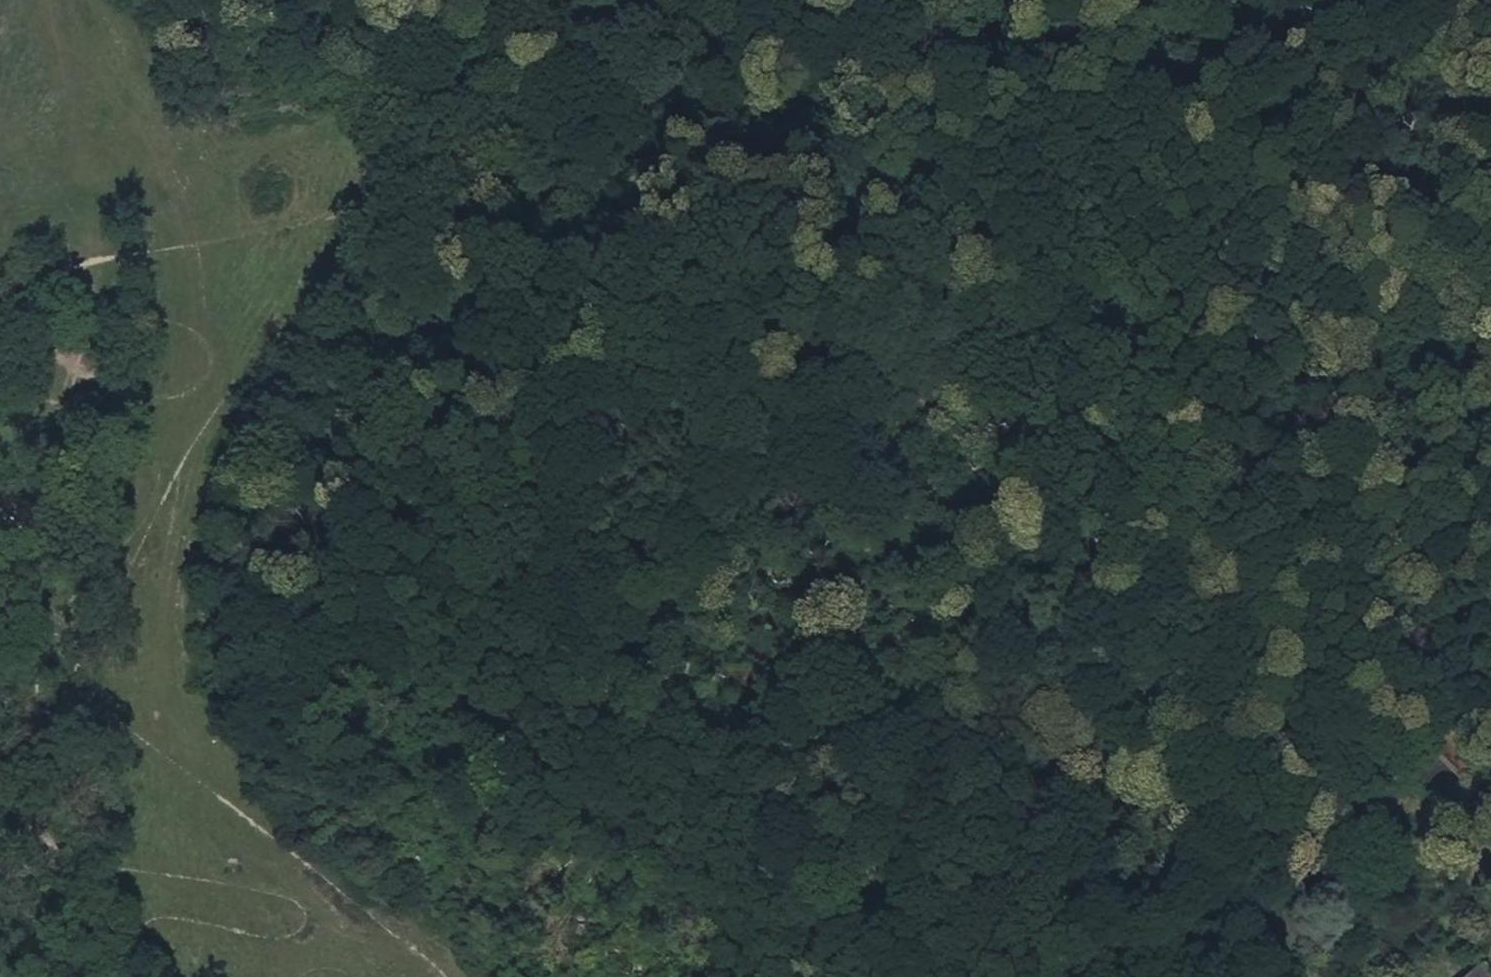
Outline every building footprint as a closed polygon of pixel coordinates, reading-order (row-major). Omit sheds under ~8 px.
[(1470,976),(1490,976),(1481,967),(1470,976)]
